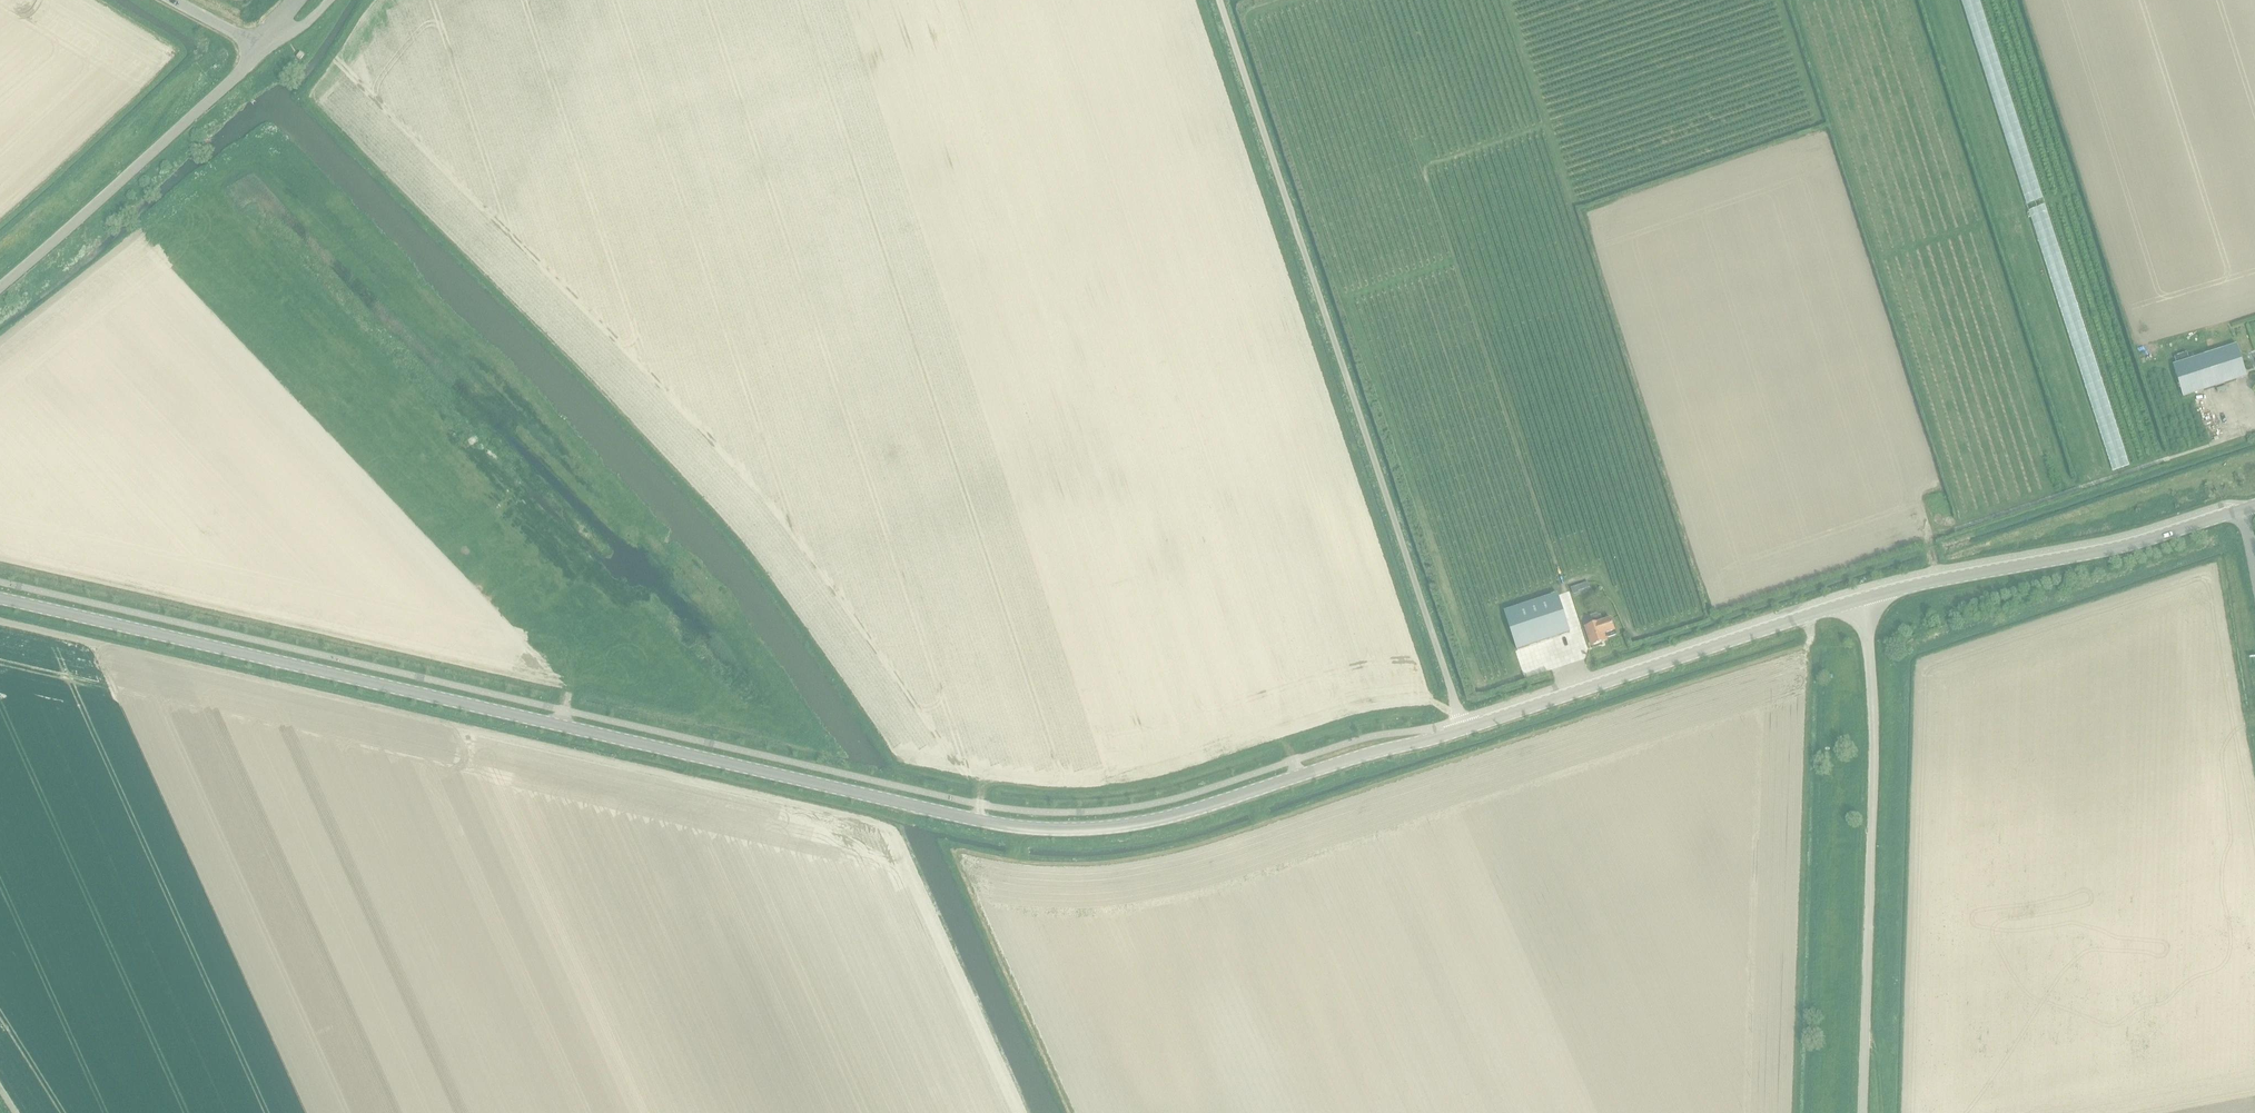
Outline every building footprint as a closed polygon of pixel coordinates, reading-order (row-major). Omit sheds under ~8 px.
[(2172,365),(2183,397),(2247,376),(2238,344),(2236,345),(2173,365),(2172,365)] [(1948,507),(1943,493),(1932,496),(1936,511),(1948,507)] [(1504,612),(1517,650),(1570,633),(1558,594),(1504,612)] [(1615,634),(1610,618),(1602,620),(1600,614),(1597,614),(1596,612),(1589,614),(1592,624),(1584,626),(1590,644),(1605,640),(1604,638),(1615,634)] [(1849,686),(1850,696),(1861,695),(1860,685),(1849,686)]
